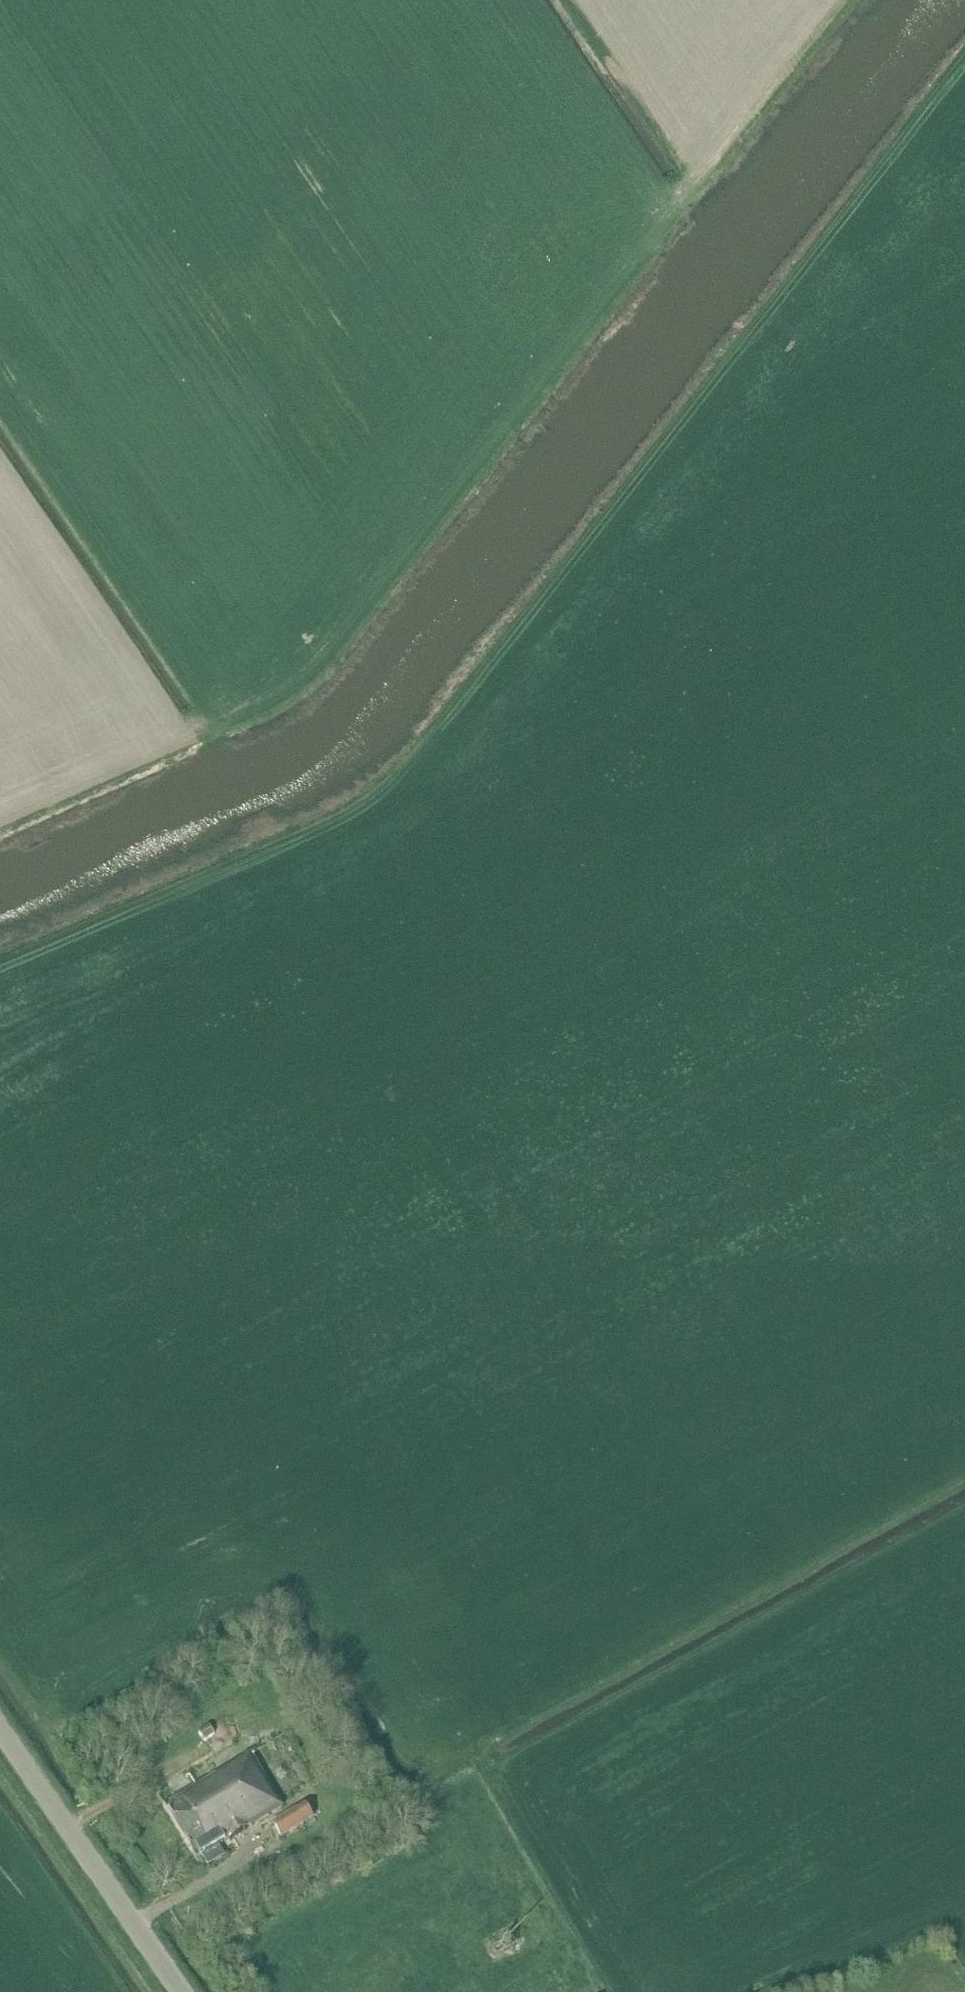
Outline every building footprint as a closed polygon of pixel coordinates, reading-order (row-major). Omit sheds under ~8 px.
[(203,1782),(164,1806),(196,1860),(202,1856),(209,1866),(226,1856),(219,1846),(283,1807),(251,1754),(204,1783),(203,1782)] [(305,1803),(271,1824),(280,1838),(313,1818),(305,1803)]
